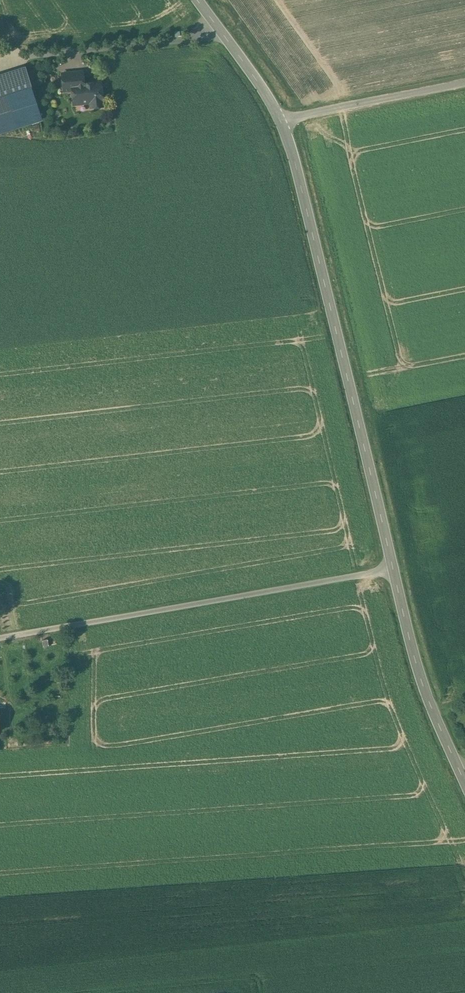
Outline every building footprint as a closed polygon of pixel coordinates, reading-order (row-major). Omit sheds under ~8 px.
[(24,70),(0,77),(0,130),(39,118),(24,70)] [(64,86),(84,84),(83,71),(62,73),(64,86)] [(84,84),(64,86),(64,90),(73,90),(74,104),(91,103),(91,107),(103,106),(101,83),(84,84)] [(44,646),(53,644),(51,637),(42,640),(44,646)]
